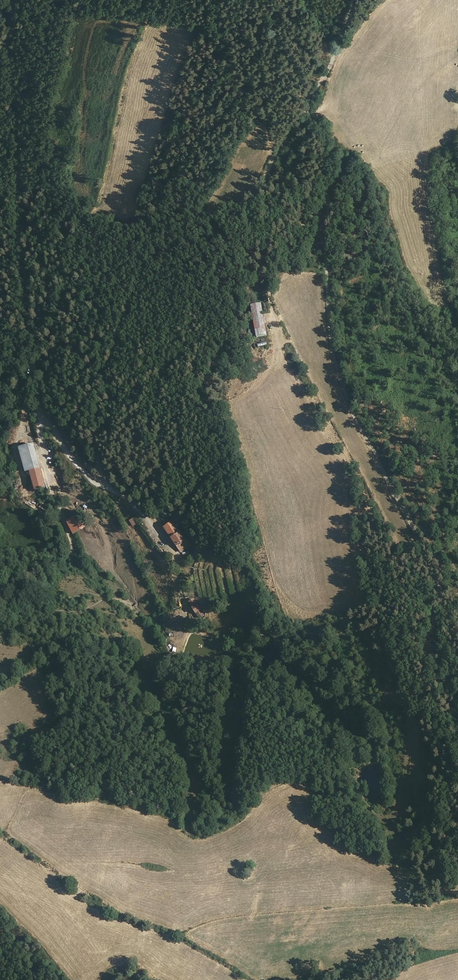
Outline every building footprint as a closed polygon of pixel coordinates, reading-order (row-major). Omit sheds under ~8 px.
[(261,304),(250,306),(256,338),(267,336),(261,304)] [(33,444),(17,449),(24,474),(28,472),(40,469),(33,444)] [(45,488),(40,469),(28,472),(33,491),(45,488)] [(48,499),(40,493),(36,498),(44,504),(38,510),(47,518),(54,510),(45,503),(48,499)] [(76,515),(64,522),(73,535),(84,529),(76,515)] [(132,527),(137,524),(133,518),(128,521),(132,527)] [(170,518),(161,524),(166,532),(180,552),(191,545),(188,541),(186,542),(170,518)] [(188,603),(198,619),(204,615),(194,599),(188,603)]
